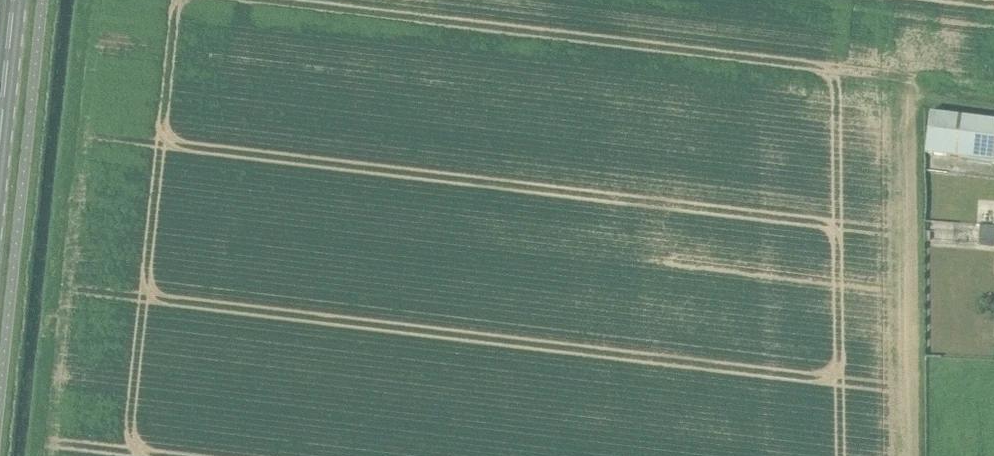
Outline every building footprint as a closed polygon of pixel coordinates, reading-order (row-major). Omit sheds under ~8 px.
[(930,114),(925,154),(993,162),(993,122),(930,114)] [(979,226),(978,247),(993,249),(993,227),(979,226)]
